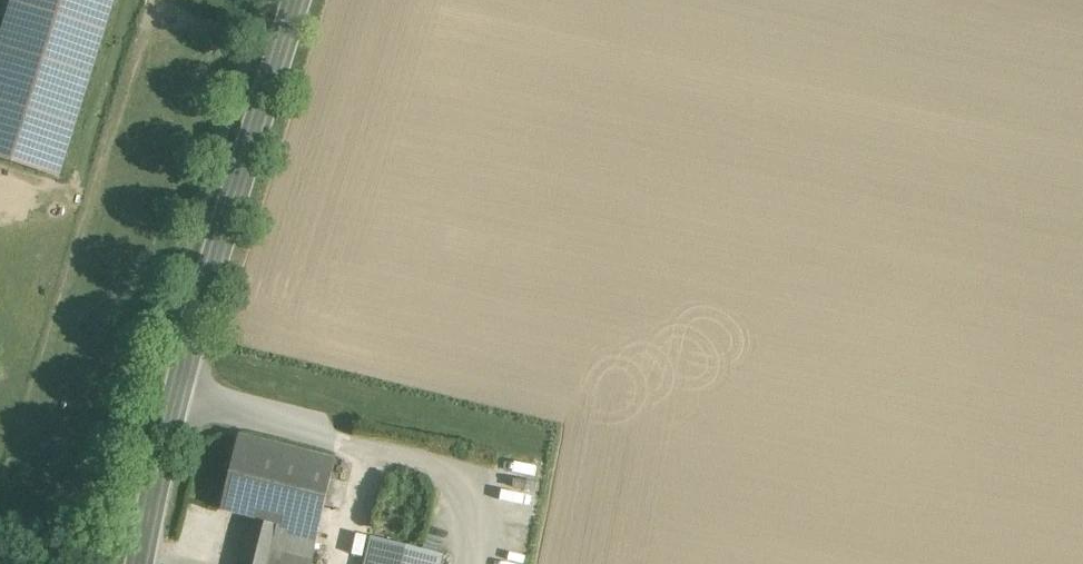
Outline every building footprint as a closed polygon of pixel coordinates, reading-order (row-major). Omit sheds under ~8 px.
[(0,43),(0,161),(65,184),(132,0),(15,0),(0,43)] [(222,510),(255,519),(276,524),(317,535),(324,507),(339,511),(346,484),(331,480),(336,461),(242,437),(222,510)] [(270,548),(276,524),(255,519),(243,563),(266,563),(270,548)] [(317,535),(276,524),(270,548),(311,559),(317,535)] [(369,563),(446,563),(448,556),(376,537),(369,563)]
